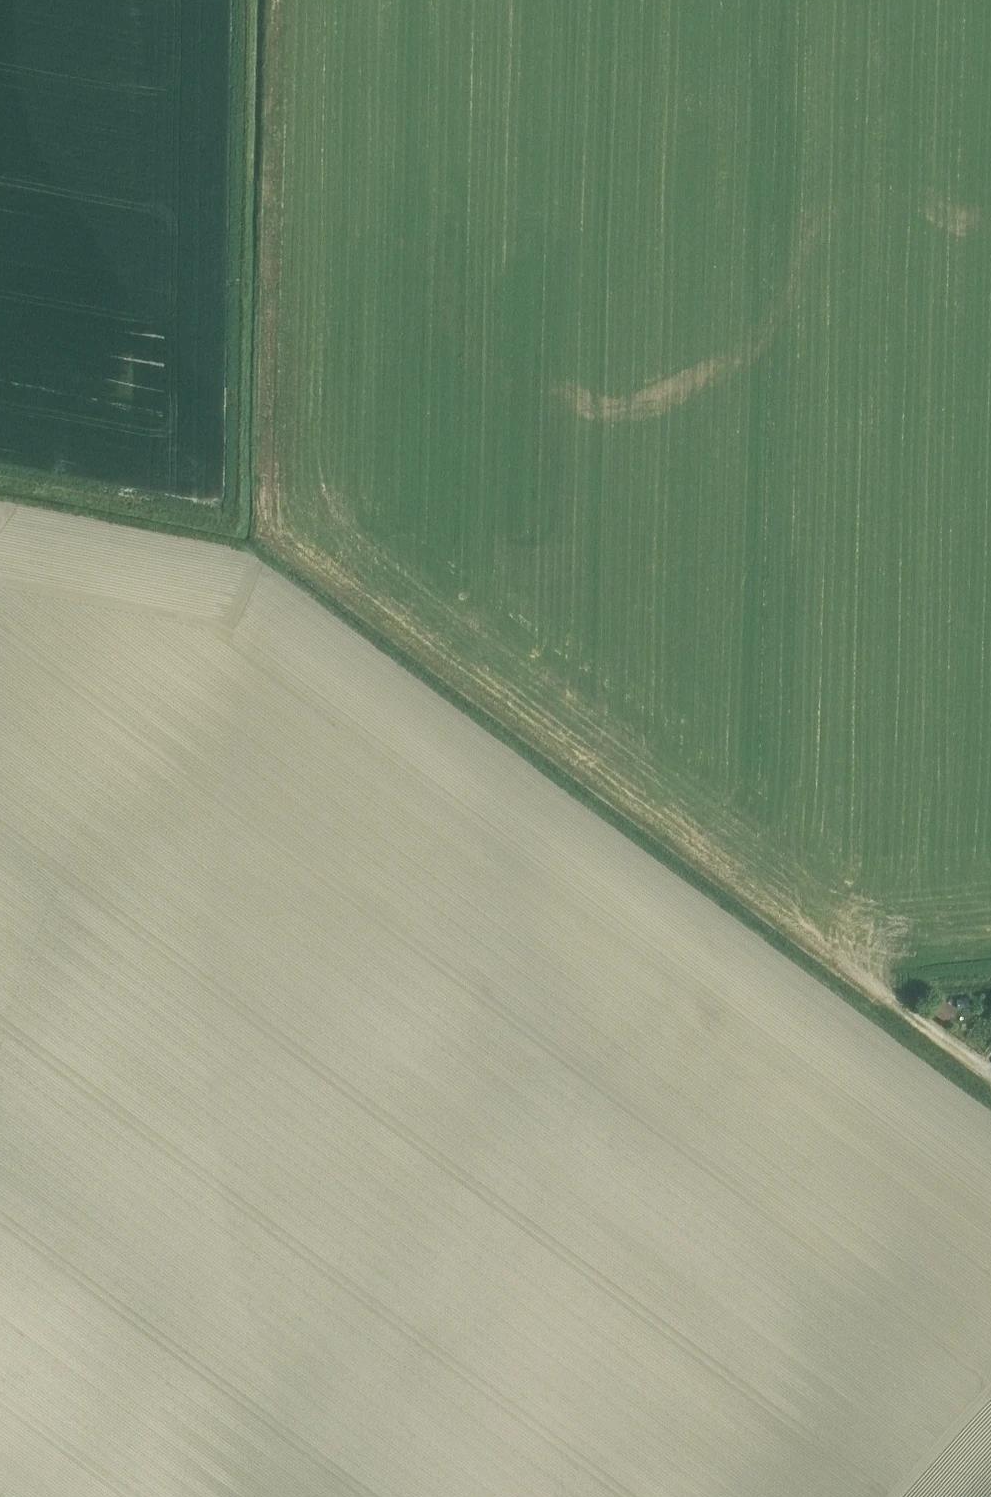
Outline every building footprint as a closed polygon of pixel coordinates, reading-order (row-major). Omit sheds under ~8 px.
[(947,1022),(955,1009),(939,999),(931,1012),(947,1022)]
